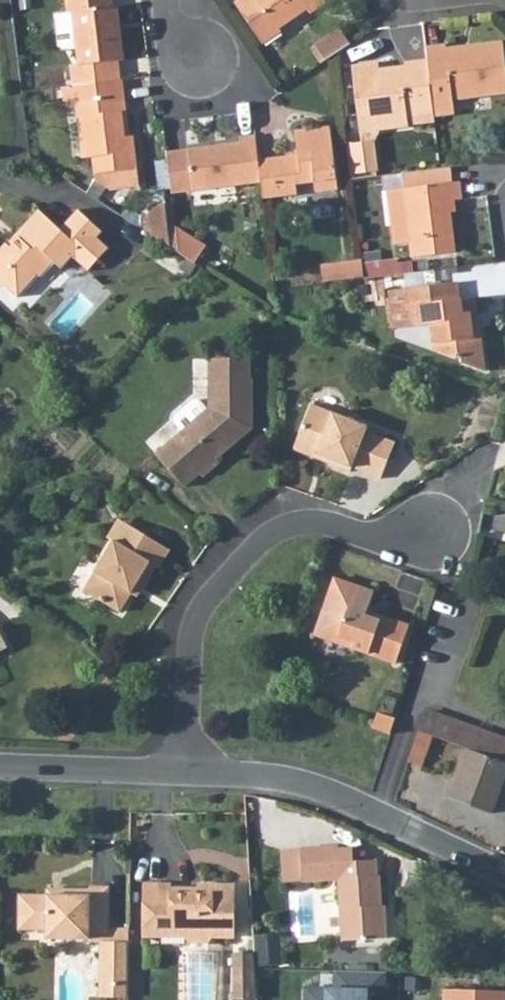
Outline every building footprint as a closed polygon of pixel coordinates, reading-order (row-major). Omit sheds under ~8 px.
[(67,10),(54,11),(57,42),(61,46),(75,44),(77,60),(72,61),(74,80),(119,75),(117,57),(122,56),(116,2),(112,3),(111,0),(66,0),(67,10)] [(232,2),(259,42),(278,30),(276,27),(304,8),(308,13),(323,3),(322,0),(235,0),(232,2)] [(313,49),(322,65),(337,56),(347,50),(337,35),(313,49)] [(427,51),(428,66),(432,95),(435,116),(435,119),(454,117),(453,104),(504,97),(504,63),(502,44),(469,49),(469,54),(448,57),(447,48),(427,51)] [(354,72),(360,120),(378,119),(380,134),(410,130),(409,120),(435,116),(432,95),(428,66),(406,69),(406,71),(379,74),(378,69),(354,72)] [(74,80),(71,81),(75,116),(80,116),(85,156),(90,155),(93,179),(106,188),(136,185),(130,135),(121,136),(118,111),(123,110),(119,75),(74,80)] [(378,119),(360,120),(362,136),(380,134),(378,119)] [(299,150),(259,155),(262,176),(264,192),(297,188),(296,178),(316,176),(317,186),(339,183),(332,122),(296,126),(299,150)] [(259,155),(256,130),(241,131),(241,137),(188,142),(193,184),(262,176),(259,155)] [(358,177),(383,172),(377,139),(352,144),(358,177)] [(461,184),(404,191),(412,260),(457,254),(450,203),(463,202),(461,184)] [(73,254),(82,246),(85,249),(98,234),(103,228),(78,206),(60,225),(39,206),(15,232),(18,236),(11,243),(7,239),(0,246),(0,285),(7,284),(20,296),(39,275),(42,277),(57,262),(62,266),(73,254)] [(166,211),(148,212),(151,237),(171,251),(166,211)] [(82,246),(73,254),(88,269),(110,246),(98,234),(85,249),(82,246)] [(417,260),(325,261),(326,278),(417,276),(417,260)] [(393,333),(412,331),(431,329),(435,356),(455,363),(461,362),(462,368),(484,376),(482,360),(478,332),(470,333),(468,320),(474,320),(472,302),(457,304),(454,286),(407,292),(388,295),(393,333)] [(196,399),(209,399),(209,358),(196,359),(196,399)] [(215,386),(214,411),(212,412),(205,403),(199,402),(181,415),(180,421),(187,431),(161,449),(187,485),(202,474),(205,478),(224,466),(221,461),(257,434),(259,387),(257,387),(257,367),(237,366),(237,386),(215,386)] [(215,366),(215,386),(237,386),(237,366),(215,366)] [(496,367),(498,393),(504,395),(504,366),(496,367)] [(296,454),(320,462),(322,455),(338,461),(335,468),(354,474),(356,468),(385,478),(398,443),(368,433),(370,428),(312,408),(296,454)] [(322,455),(320,462),(335,468),(338,461),(322,455)] [(107,536),(113,540),(115,542),(127,523),(118,517),(107,536)] [(115,542),(113,540),(84,588),(118,609),(129,591),(136,579),(143,583),(155,565),(158,567),(169,548),(127,523),(115,542)] [(73,581),(84,587),(99,561),(88,555),(73,581)] [(136,579),(129,591),(136,595),(143,583),(136,579)] [(335,579),(317,634),(396,662),(409,626),(376,615),(374,621),(364,617),(373,593),(335,579)] [(380,710),(375,727),(391,732),(397,716),(380,710)] [(416,730),(432,736),(471,750),(504,762),(504,740),(422,710),(416,730)] [(416,730),(407,762),(421,767),(432,736),(416,730)] [(471,750),(453,799),(494,813),(504,782),(504,762),(471,750)] [(310,881),(308,848),(296,848),(295,880),(310,881)] [(313,848),(311,881),(347,882),(346,947),(390,949),(391,925),(389,925),(390,884),(388,884),(388,867),(366,867),(366,854),(351,854),(351,849),(313,848)] [(172,900),(172,892),(172,888),(145,887),(145,943),(186,942),(191,950),(210,949),(215,942),(236,942),(236,888),(200,888),(200,892),(186,893),(185,899),(172,900)] [(92,890),(92,893),(91,921),(109,921),(110,890),(92,890)] [(68,899),(51,898),(21,898),(20,932),(48,933),(49,942),(91,943),(92,938),(105,938),(105,942),(103,942),(103,996),(130,996),(130,936),(109,936),(109,930),(109,921),(91,921),(92,893),(68,893),(68,899)] [(280,941),(261,941),(261,966),(281,966),(280,941)] [(186,999),(218,999),(220,958),(184,958),(186,999)] [(234,958),(234,999),(259,999),(257,972),(255,958),(234,958)] [(389,993),(389,971),(329,969),(328,999),(373,999),(373,993),(389,993)]
